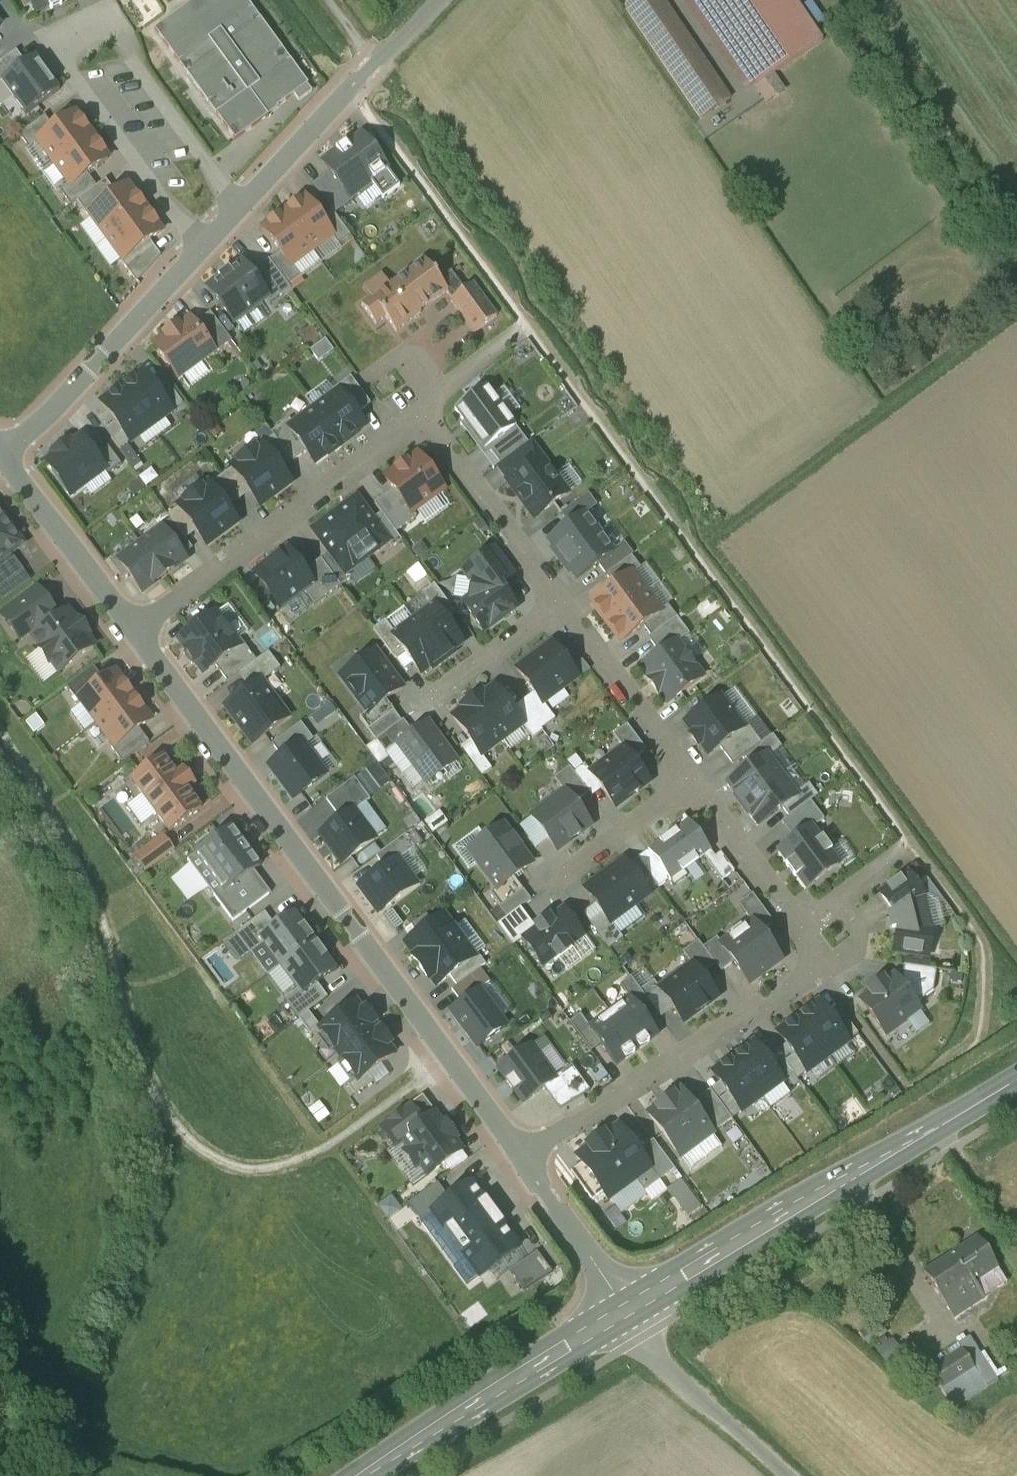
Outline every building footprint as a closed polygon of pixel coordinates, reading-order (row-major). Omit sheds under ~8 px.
[(36,15),(49,8),(51,11),(62,5),(61,3),(66,0),(29,0),(36,15)] [(155,31),(179,64),(182,62),(190,72),(187,74),(209,104),(212,102),(219,113),(216,115),(236,141),(269,117),(262,108),(272,101),(278,108),(309,86),(290,61),(288,63),(280,52),(283,50),(261,20),(258,23),(250,12),(253,10),(246,0),(197,0),(196,1),(198,4),(189,10),(187,7),(155,31)] [(662,0),(636,0),(625,7),(702,120),(731,101),(662,0)] [(795,0),(697,0),(757,87),(775,75),(823,41),(795,0)] [(26,64),(17,52),(0,64),(0,85),(2,83),(1,82),(26,64)] [(26,64),(1,82),(2,83),(26,116),(60,91),(35,57),(26,64)] [(55,164),(93,136),(82,121),(81,122),(75,115),(55,130),(38,142),(39,143),(55,164)] [(38,142),(55,130),(45,117),(19,136),(30,150),(39,143),(38,142)] [(362,135),(348,146),(346,143),(336,150),(338,153),(324,163),(331,173),(350,199),(351,198),(371,183),(388,170),(362,135)] [(104,152),(93,136),(55,164),(70,186),(71,187),(88,175),(109,160),(103,153),(104,152)] [(388,170),(371,183),(383,199),(400,187),(388,170)] [(331,173),(313,186),(332,212),(335,215),(353,201),(351,198),(350,199),(331,173)] [(71,207),(77,203),(97,188),(88,175),(71,187),(70,186),(61,193),(71,207)] [(90,221),(93,219),(90,215),(117,195),(107,181),(97,188),(77,203),(90,221)] [(371,183),(351,198),(353,201),(362,214),(383,199),(371,183)] [(117,195),(90,215),(93,219),(108,241),(148,212),(138,197),(136,199),(128,187),(117,195)] [(297,203),(283,213),(312,251),(332,237),(333,236),(321,220),(306,199),(298,204),(297,203)] [(148,212),(108,241),(123,260),(124,262),(150,242),(162,234),(154,223),(156,222),(148,212)] [(332,212),(321,220),(333,236),(332,237),(339,246),(351,237),(335,215),(332,212)] [(292,266),(312,251),(283,213),(270,223),(271,225),(263,230),(280,253),(291,267),(292,266)] [(332,237),(312,251),(321,264),(341,250),(339,246),(332,237)] [(136,283),(161,257),(150,242),(124,262),(123,260),(120,262),(136,283)] [(312,251),(292,266),(301,278),(302,279),(321,264),(312,251)] [(291,267),(280,253),(269,261),(288,287),(301,278),(292,266),(291,267)] [(288,287),(269,261),(251,274),(269,299),(267,300),(271,305),(291,290),(288,287)] [(408,274),(412,279),(429,267),(425,262),(408,274)] [(243,264),(231,272),(229,270),(219,278),(220,280),(208,289),(234,325),(236,323),(258,307),(267,300),(269,299),(251,274),(243,264)] [(371,299),(362,306),(376,326),(386,318),(396,333),(421,315),(420,313),(446,293),(452,301),(465,292),(451,273),(440,282),(429,267),(412,279),(408,274),(392,286),(391,285),(389,286),(371,299)] [(364,289),(371,299),(389,286),(381,276),(364,289)] [(452,301),(451,302),(475,335),(497,318),(473,285),(465,292),(452,301)] [(258,307),(236,323),(246,336),(267,320),(258,307)] [(210,313),(194,326),(213,351),(212,352),(214,355),(232,342),(210,313)] [(191,321),(179,330),(177,327),(166,336),(167,338),(155,347),(178,378),(179,377),(202,360),(212,352),(213,351),(194,326),(191,321)] [(202,360),(179,377),(190,392),(213,374),(202,360)] [(121,387),(151,428),(164,418),(172,412),(164,401),(150,383),(143,373),(128,384),(127,383),(121,387)] [(164,401),(174,393),(161,375),(150,383),(164,401)] [(333,392),(335,395),(340,391),(357,415),(371,405),(351,378),(333,392)] [(314,410),(335,395),(333,392),(325,382),(305,398),(314,410)] [(138,438),(151,428),(121,387),(115,392),(116,393),(101,404),(108,414),(122,432),(130,443),(138,438)] [(487,387),(455,410),(465,424),(485,451),(488,449),(516,428),(509,418),(493,397),(487,387)] [(493,397),(509,418),(521,410),(505,388),(493,397)] [(335,395),(314,410),(341,447),(349,441),(348,440),(366,427),(357,415),(340,391),(335,395)] [(164,401),(172,412),(183,404),(174,393),(164,401)] [(341,447),(314,410),(293,425),(289,429),(307,453),(315,464),(333,451),(334,453),(341,447)] [(98,421),(111,440),(122,432),(108,414),(98,421)] [(164,418),(151,428),(138,438),(145,447),(171,428),(164,418)] [(293,463),(307,453),(289,429),(293,425),(289,420),(271,434),(274,438),(279,445),(292,462),(293,463)] [(491,454),(488,449),(485,451),(465,424),(461,426),(485,458),(491,454)] [(263,446),(274,438),(271,434),(267,428),(256,436),(263,446)] [(500,465),(528,444),(516,428),(488,449),(491,454),(500,465)] [(120,451),(130,443),(122,432),(111,440),(120,451)] [(101,437),(87,447),(106,471),(105,473),(107,477),(122,466),(101,437)] [(56,456),(46,464),(71,497),(105,473),(106,471),(87,447),(81,438),(71,446),(69,443),(54,454),(56,456)] [(263,446),(268,453),(279,445),(274,438),(263,446)] [(528,444),(500,465),(510,479),(539,458),(528,444)] [(281,470),(292,462),(279,445),(268,453),(281,470)] [(232,469),(233,470),(238,477),(250,494),(260,507),(291,484),(281,470),(268,453),(263,446),(232,469)] [(418,455),(385,479),(394,490),(412,514),(413,513),(416,511),(439,494),(444,491),(418,455)] [(510,479),(508,481),(535,518),(566,495),(539,458),(510,479)] [(221,478),(227,485),(238,477),(233,470),(221,478)] [(227,485),(239,502),(250,494),(238,477),(227,485)] [(215,494),(227,485),(221,478),(210,487),(215,494)] [(209,485),(178,508),(179,509),(184,516),(197,533),(207,547),(238,524),(228,511),(215,494),(210,487),(209,485)] [(215,494),(228,511),(239,502),(227,485),(215,494)] [(412,514),(394,490),(375,505),(382,514),(394,531),(397,534),(417,518),(413,513),(412,514)] [(439,494),(416,511),(427,526),(450,508),(439,494)] [(561,515),(569,526),(585,515),(597,506),(588,495),(561,515)] [(357,500),(336,516),(367,558),(387,542),(385,538),(372,521),(357,500)] [(171,521),(173,524),(184,516),(179,509),(168,517),(171,521)] [(372,521),(385,538),(394,531),(382,514),(372,521)] [(569,526),(548,542),(558,555),(556,557),(560,563),(600,534),(585,515),(569,526)] [(10,554),(22,545),(0,516),(0,561),(10,554)] [(186,541),(197,533),(184,516),(173,524),(179,532),(186,541)] [(346,573),(367,558),(336,516),(315,531),(330,552),(343,569),(346,573)] [(171,521),(161,529),(161,530),(162,529),(169,539),(179,532),(173,524),(171,521)] [(161,530),(140,545),(165,578),(174,571),(174,570),(186,561),(183,558),(169,539),(162,529),(161,530)] [(394,531),(385,538),(387,542),(392,549),(402,541),(397,534),(394,531)] [(192,550),(179,532),(169,539),(183,558),(192,550)] [(600,534),(560,563),(564,568),(567,567),(576,580),(598,565),(614,553),(600,534)] [(120,560),(118,562),(129,576),(142,594),(154,585),(155,585),(165,578),(140,545),(120,560)] [(614,553),(598,565),(606,576),(632,557),(633,556),(625,545),(614,553)] [(496,548),(481,560),(499,585),(515,574),(496,548)] [(288,551),(255,575),(280,609),(304,591),(313,585),(304,573),(288,551)] [(321,560),(333,576),(343,569),(330,552),(321,559),(321,560)] [(0,561),(0,590),(24,572),(10,554),(0,561)] [(129,576),(118,562),(120,560),(118,557),(110,563),(123,581),(129,576)] [(606,576),(614,586),(631,574),(632,575),(641,569),(632,557),(606,576)] [(304,573),(313,585),(304,591),(315,606),(341,587),(333,576),(321,560),(304,573)] [(474,584),(472,599),(464,605),(484,632),(516,608),(499,585),(481,560),(465,572),(474,584)] [(333,576),(341,587),(351,579),(346,573),(343,569),(333,576)] [(596,610),(606,623),(646,594),(632,575),(631,574),(614,586),(593,602),(598,609),(596,610)] [(422,594),(433,608),(435,606),(446,621),(455,614),(434,585),(422,594)] [(39,592),(3,618),(20,641),(35,630),(38,635),(58,620),(54,616),(56,614),(39,592)] [(646,594),(606,623),(616,637),(617,636),(622,642),(643,627),(661,614),(660,612),(646,594)] [(215,616),(235,643),(240,640),(250,632),(229,605),(215,616)] [(433,608),(414,622),(443,662),(449,658),(448,656),(463,645),(446,621),(435,606),(433,608)] [(668,607),(660,612),(661,614),(643,627),(651,637),(677,619),(668,607)] [(38,635),(33,638),(42,650),(40,651),(49,663),(51,662),(60,673),(94,648),(86,636),(88,634),(79,622),(77,624),(68,612),(58,620),(38,635)] [(215,616),(214,615),(179,641),(188,652),(186,654),(194,664),(196,663),(205,675),(215,667),(239,649),(235,643),(215,616)] [(648,640),(660,655),(676,644),(677,645),(689,636),(677,619),(651,637),(648,640)] [(395,660),(404,653),(393,637),(395,636),(385,622),(374,631),(395,660)] [(443,662),(414,622),(395,636),(393,637),(404,653),(422,676),(437,664),(438,666),(443,662)] [(239,649),(215,667),(227,684),(240,675),(257,662),(240,640),(235,643),(239,649)] [(553,644),(517,671),(534,694),(542,704),(543,704),(578,678),(553,644)] [(660,655),(642,669),(651,681),(649,682),(658,694),(660,692),(669,704),(702,679),(677,645),(676,644),(660,655)] [(43,686),(60,673),(51,662),(49,663),(40,651),(25,661),(43,686)] [(402,690),(374,653),(342,677),(369,713),(369,714),(386,702),(402,690)] [(257,662),(240,675),(250,689),(260,682),(261,684),(280,669),(269,654),(257,662)] [(93,668),(66,688),(80,706),(83,704),(80,700),(104,682),(93,668)] [(104,682),(80,700),(83,704),(97,723),(134,696),(129,690),(128,691),(115,674),(104,682)] [(250,689),(226,707),(254,744),(289,718),(278,702),(276,704),(261,684),(260,682),(250,689)] [(483,693),(472,700),(502,741),(523,726),(512,710),(495,687),(485,695),(483,693)] [(722,700),(743,729),(748,725),(761,744),(771,737),(736,690),(722,700)] [(543,704),(542,704),(534,694),(522,703),(535,721),(547,711),(545,708),(546,707),(543,704)] [(134,696),(97,723),(112,743),(115,747),(139,730),(150,721),(138,704),(139,703),(134,696)] [(720,698),(684,724),(693,735),(690,737),(698,748),(701,746),(708,757),(720,748),(744,730),(743,729),(722,700),(720,698)] [(502,741),(472,700),(462,708),(463,710),(453,718),(470,741),(481,757),(502,741)] [(312,716),(323,732),(343,717),(332,702),(312,716)] [(360,720),(376,742),(384,736),(401,723),(386,702),(369,714),(369,713),(360,720)] [(512,710),(523,726),(526,730),(536,723),(535,721),(522,703),(512,710)] [(547,711),(535,721),(536,723),(542,730),(555,720),(546,707),(545,708),(547,711)] [(401,723),(384,736),(393,748),(398,745),(413,734),(403,721),(401,723)] [(536,723),(526,730),(533,740),(543,732),(542,730),(536,723)] [(413,734),(398,745),(408,759),(426,782),(428,785),(443,773),(456,764),(426,724),(413,734)] [(281,759),(301,744),(304,748),(313,741),(301,725),(272,746),(281,759)] [(761,744),(748,725),(743,729),(744,730),(720,748),(733,766),(744,758),(762,744),(761,744)] [(624,749),(633,761),(647,752),(627,726),(614,736),(624,750),(624,749)] [(139,730),(115,747),(112,743),(108,745),(122,764),(149,744),(139,730)] [(393,748),(384,736),(376,742),(385,754),(393,748)] [(751,767),(766,756),(768,759),(782,749),(773,736),(762,744),(744,758),(751,767)] [(313,741),(304,748),(324,776),(337,766),(317,739),(313,741)] [(485,761),(481,757),(470,741),(460,749),(475,768),(485,761)] [(366,749),(377,763),(378,765),(388,758),(385,754),(376,742),(366,749)] [(281,759),(270,767),(294,800),(325,777),(324,776),(304,748),(301,744),(281,759)] [(591,774),(591,775),(602,790),(616,808),(650,783),(633,761),(624,749),(624,750),(591,774)] [(737,801),(742,807),(782,777),(768,759),(766,756),(751,767),(728,784),(739,800),(737,801)] [(163,758),(131,782),(169,833),(202,809),(189,792),(196,787),(183,770),(176,775),(163,758)] [(426,782),(408,759),(396,768),(413,791),(426,782)] [(485,761),(475,768),(482,777),(492,770),(485,761)] [(377,763),(365,772),(380,792),(392,783),(378,765),(377,763)] [(591,775),(591,774),(585,766),(574,774),(580,783),(591,775)] [(566,793),(574,805),(589,794),(580,783),(574,774),(570,769),(554,779),(564,793),(566,793)] [(365,772),(355,780),(369,800),(380,792),(365,772)] [(443,773),(428,785),(431,788),(446,777),(443,773)] [(591,775),(580,783),(589,794),(592,798),(602,790),(591,775)] [(782,777),(742,807),(746,812),(748,811),(759,826),(782,809),(797,798),(795,795),(782,777)] [(353,812),(354,813),(366,804),(370,801),(369,800),(355,780),(326,801),(341,821),(353,812)] [(795,795),(797,798),(782,809),(789,819),(811,803),(818,797),(809,785),(795,795)] [(564,793),(532,818),(549,841),(557,852),(591,827),(574,805),(566,793),(564,793)] [(794,841),(811,828),(812,830),(824,821),(811,803),(789,819),(782,824),(794,841)] [(366,804),(354,813),(374,840),(386,831),(366,804)] [(341,821),(321,836),(343,865),(375,841),(374,840),(354,813),(353,812),(341,821)] [(674,833),(648,852),(669,882),(674,887),(688,878),(684,873),(704,858),(705,857),(711,853),(685,817),(670,828),(674,833)] [(549,841),(532,818),(519,827),(536,850),(549,841)] [(532,865),(503,827),(486,840),(470,852),(478,863),(498,889),(498,890),(514,878),(532,865)] [(794,841),(779,852),(788,864),(786,866),(795,879),(798,877),(807,889),(839,865),(830,853),(832,851),(823,838),(820,840),(812,830),(811,828),(794,841)] [(232,829),(197,855),(224,893),(225,894),(254,873),(261,868),(232,829)] [(478,863),(470,852),(486,840),(478,829),(452,849),(468,871),(478,863)] [(397,861),(398,863),(415,850),(405,837),(376,859),(385,870),(397,861)] [(164,838),(135,859),(145,872),(174,850),(164,838)] [(842,844),(832,851),(830,853),(839,865),(842,869),(854,860),(842,844)] [(669,882),(648,852),(637,860),(659,890),(669,882)] [(711,853),(705,857),(722,881),(735,872),(721,853),(715,858),(711,853)] [(224,893),(197,855),(188,862),(215,900),(224,893)] [(385,870),(360,888),(380,915),(416,887),(398,863),(397,861),(385,870)] [(624,862),(585,890),(603,915),(610,924),(611,923),(649,895),(624,862)] [(225,894),(224,893),(215,900),(233,923),(271,895),(254,873),(225,894)] [(880,896),(894,914),(922,898),(924,896),(916,885),(908,875),(880,896)] [(531,901),(514,878),(498,890),(498,889),(490,895),(507,919),(520,909),(531,901)] [(916,885),(924,896),(939,904),(944,902),(926,878),(916,885)] [(753,922),(761,934),(774,924),(753,895),(739,905),(752,923),(753,922)] [(939,904),(924,896),(922,898),(930,930),(945,927),(939,904)] [(892,930),(898,930),(894,953),(928,958),(932,932),(930,932),(930,930),(922,898),(894,914),(888,916),(892,930)] [(523,940),(536,930),(534,928),(520,909),(507,919),(497,926),(513,947),(523,940)] [(536,930),(523,940),(543,968),(557,958),(558,960),(572,950),(571,948),(584,938),(564,910),(550,920),(549,918),(534,928),(536,930)] [(264,947),(280,969),(316,942),(295,913),(275,928),(259,940),(264,947)] [(264,947),(259,940),(275,928),(265,914),(236,936),(251,956),(264,947)] [(611,923),(610,924),(603,915),(591,924),(610,950),(623,940),(611,923)] [(474,958),(444,917),(406,945),(416,958),(413,960),(426,977),(429,976),(437,987),(450,978),(475,959),(474,958)] [(722,945),(721,946),(734,964),(749,985),(781,961),(761,934),(753,922),(752,923),(745,928),(729,940),(722,945)] [(726,936),(729,940),(745,928),(742,925),(726,936)] [(572,950),(558,960),(567,972),(595,952),(584,938),(571,948),(572,950)] [(703,949),(716,966),(721,973),(734,964),(721,946),(722,945),(717,939),(703,949)] [(337,972),(316,942),(280,969),(297,991),(302,998),(318,986),(337,972)] [(692,966),(693,965),(701,977),(716,966),(703,949),(698,942),(683,953),(692,966)] [(474,958),(475,959),(450,978),(457,987),(486,966),(478,955),(474,958)] [(692,966),(660,990),(674,1010),(684,1024),(718,999),(701,977),(693,965),(692,966)] [(898,981),(916,1005),(933,992),(937,971),(904,966),(902,979),(898,981)] [(461,1004),(478,991),(490,983),(480,970),(452,991),(461,1004)] [(898,981),(895,977),(885,984),(882,981),(868,991),(871,994),(861,1002),(886,1035),(886,1034),(888,1036),(907,1023),(905,1020),(919,1010),(916,1005),(898,981)] [(630,999),(631,999),(643,1015),(652,1008),(646,1000),(640,992),(631,979),(620,987),(630,999)] [(640,992),(646,1000),(660,990),(654,982),(640,992)] [(318,986),(302,998),(297,991),(284,1001),(299,1021),(309,1013),(328,999),(318,986)] [(674,1010),(660,990),(646,1000),(652,1008),(660,1019),(674,1010)] [(506,1028),(478,991),(461,1004),(451,1012),(478,1049),(506,1028)] [(643,1015),(631,999),(630,999),(610,1014),(638,1052),(658,1036),(643,1015)] [(320,1030),(339,1057),(379,1028),(366,1010),(363,1012),(356,1004),(321,1030),(320,1030)] [(821,1005),(800,1020),(829,1060),(850,1044),(821,1005)] [(311,1037),(320,1030),(321,1030),(309,1013),(299,1021),(311,1037)] [(638,1052),(610,1014),(590,1029),(589,1030),(601,1046),(616,1067),(638,1052)] [(601,1046),(589,1030),(590,1029),(580,1016),(570,1024),(591,1053),(601,1046)] [(829,1060),(800,1020),(781,1035),(809,1074),(829,1060)] [(379,1028),(339,1057),(358,1082),(359,1083),(368,1076),(395,1056),(388,1047),(391,1045),(379,1028)] [(530,1049),(553,1081),(567,1070),(545,1038),(530,1049)] [(755,1043),(734,1058),(762,1097),(782,1083),(783,1082),(775,1071),(762,1053),(755,1043)] [(762,1053),(775,1071),(785,1064),(771,1046),(762,1053)] [(530,1049),(500,1070),(508,1082),(505,1084),(513,1095),(516,1093),(525,1104),(544,1090),(554,1083),(553,1081),(530,1049)] [(762,1097),(734,1058),(713,1074),(720,1084),(733,1101),(742,1113),(762,1097)] [(775,1071),(783,1082),(793,1075),(785,1064),(775,1071)] [(544,1090),(559,1111),(590,1092),(572,1067),(567,1070),(553,1081),(554,1083),(544,1090)] [(368,1076),(359,1083),(358,1082),(349,1088),(355,1096),(374,1083),(368,1076)] [(782,1083),(762,1097),(771,1109),(790,1095),(782,1083)] [(724,1109),(733,1101),(720,1084),(710,1091),(724,1109)] [(691,1106),(712,1135),(732,1120),(724,1109),(710,1091),(691,1106)] [(681,1092),(649,1115),(681,1158),(712,1135),(691,1106),(681,1092)] [(732,1120),(742,1113),(733,1101),(724,1109),(732,1120)] [(402,1139),(423,1124),(419,1118),(410,1106),(381,1127),(395,1147),(403,1141),(402,1139)] [(423,1124),(402,1139),(403,1141),(411,1151),(406,1155),(416,1168),(420,1165),(429,1176),(444,1165),(461,1152),(453,1141),(456,1138),(446,1125),(442,1127),(434,1116),(426,1122),(423,1124)] [(588,1149),(577,1157),(609,1201),(635,1181),(651,1170),(638,1153),(636,1155),(629,1146),(631,1144),(624,1134),(622,1136),(616,1128),(604,1137),(603,1138),(605,1141),(592,1150),(590,1147),(588,1149)] [(590,1147),(592,1150),(605,1141),(603,1138),(604,1137),(603,1135),(587,1147),(588,1149),(590,1147)] [(712,1135),(681,1158),(691,1172),(722,1148),(712,1135)] [(406,1155),(411,1151),(403,1141),(395,1147),(387,1153),(412,1187),(429,1176),(420,1165),(416,1168),(406,1155)] [(653,1142),(638,1153),(651,1170),(659,1182),(675,1170),(653,1142)] [(462,1152),(461,1152),(444,1165),(451,1175),(469,1161),(462,1152)] [(644,1193),(659,1182),(651,1170),(635,1181),(644,1193)] [(680,1181),(667,1191),(688,1218),(701,1209),(680,1181)] [(449,1200),(440,1207),(441,1210),(448,1219),(440,1225),(453,1243),(495,1212),(486,1200),(484,1201),(472,1184),(449,1200)] [(441,1210),(440,1207),(449,1200),(437,1185),(408,1206),(422,1224),(433,1216),(441,1210)] [(440,1225),(448,1219),(441,1210),(433,1216),(440,1225)] [(495,1212),(453,1243),(480,1278),(520,1249),(503,1226),(505,1225),(495,1212)] [(978,1239),(924,1274),(953,1318),(983,1298),(981,1295),(974,1284),(997,1269),(978,1239)] [(552,1274),(537,1254),(511,1273),(523,1292),(552,1274)] [(997,1269),(974,1284),(981,1295),(996,1285),(999,1288),(1004,1285),(1004,1280),(997,1269)] [(965,1348),(930,1366),(951,1407),(997,1383),(973,1337),(962,1342),(965,1348)] [(901,1356),(893,1342),(877,1351),(885,1365),(901,1356)]
